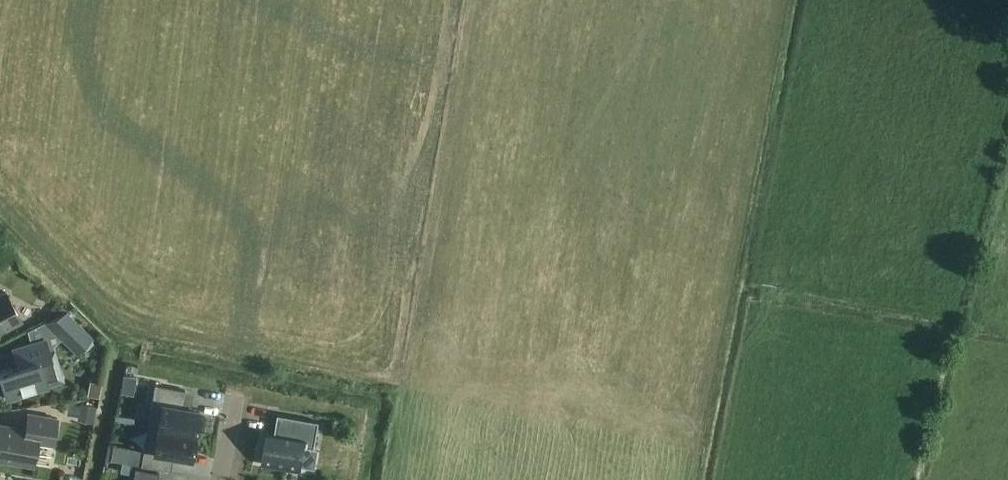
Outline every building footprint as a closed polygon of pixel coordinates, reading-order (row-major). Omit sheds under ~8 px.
[(21,322),(5,292),(0,295),(0,333),(21,322)] [(46,324),(76,354),(92,338),(67,313),(46,324)] [(48,387),(45,376),(60,371),(55,356),(51,357),(49,352),(45,338),(30,343),(12,348),(15,358),(17,366),(10,368),(0,371),(0,378),(7,399),(48,387)] [(154,383),(147,426),(194,434),(199,409),(181,406),(184,389),(154,383)] [(92,423),(95,406),(80,404),(77,420),(92,423)] [(57,419),(28,414),(25,429),(0,425),(0,461),(33,466),(37,442),(53,445),(57,419)] [(301,470),(305,446),(315,448),(319,421),(278,414),(274,433),(267,432),(261,463),(301,470)] [(128,448),(125,463),(140,465),(171,470),(173,456),(190,458),(194,434),(147,426),(143,450),(128,448)] [(159,472),(135,468),(133,479),(157,479),(159,472)]
